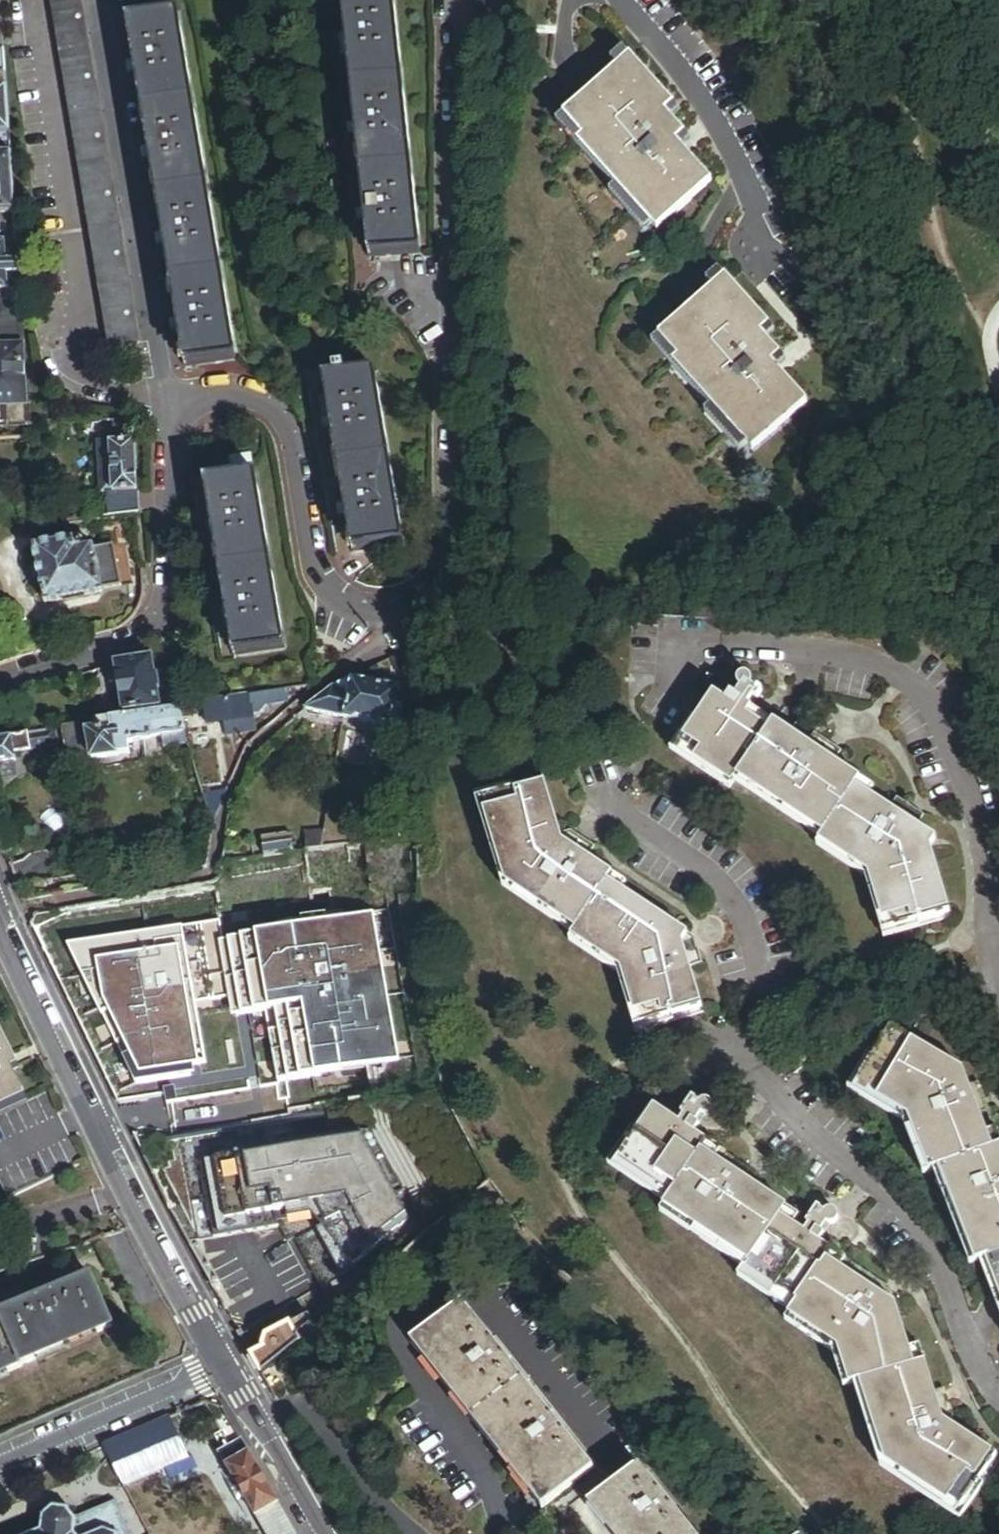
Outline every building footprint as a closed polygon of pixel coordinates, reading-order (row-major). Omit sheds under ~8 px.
[(72,0),(44,0),(98,339),(126,334),(72,0)] [(393,0),(341,0),(368,255),(419,250),(393,0)] [(237,357),(180,12),(130,20),(188,365),(237,357)] [(622,65),(636,53),(631,47),(617,59),(622,65)] [(661,225),(714,177),(686,146),(680,140),(689,132),(675,115),(669,109),(678,101),(636,53),(622,65),(569,112),(588,134),(584,138),(622,181),(653,217),(661,225)] [(8,143),(2,79),(0,80),(0,143),(8,143)] [(675,115),(684,107),(678,101),(669,109),(675,115)] [(584,138),(588,134),(569,112),(560,120),(580,142),(584,138)] [(680,140),(686,146),(695,138),(689,132),(680,140)] [(618,185),(622,181),(584,138),(580,142),(618,185)] [(15,211),(10,153),(0,154),(0,213),(1,213),(15,211)] [(645,224),(653,217),(622,181),(618,185),(614,189),(645,224)] [(15,211),(1,213),(4,244),(0,244),(0,292),(12,291),(12,300),(4,301),(6,319),(13,318),(24,317),(15,211)] [(717,283),(729,271),(723,266),(712,277),(717,283)] [(778,358),(787,349),(773,334),(766,327),(775,319),(751,294),(729,271),(717,283),(664,335),(684,355),(679,359),(719,401),(752,434),(761,444),(813,393),(785,365),(778,358)] [(12,291),(0,292),(0,320),(6,319),(4,301),(12,300),(12,291)] [(14,331),(25,330),(24,317),(13,318),(14,331)] [(27,350),(25,330),(14,331),(13,318),(6,319),(0,320),(0,352),(27,350)] [(773,334),(782,326),(775,319),(766,327),(773,334)] [(675,363),(679,359),(684,355),(664,335),(656,343),(675,363)] [(778,358),(785,365),(794,356),(787,349),(778,358)] [(33,425),(27,350),(0,352),(0,428),(33,425)] [(716,404),(719,401),(679,359),(675,363),(716,404)] [(406,543),(379,371),(351,376),(350,369),(340,370),(341,377),(329,378),(357,551),(406,543)] [(744,442),(752,434),(719,401),(716,404),(711,409),(744,442)] [(109,493),(139,491),(137,473),(134,419),(112,421),(112,426),(107,426),(110,465),(100,465),(102,494),(109,493)] [(110,465),(107,426),(97,427),(100,465),(110,465)] [(238,477),(258,474),(254,454),(235,457),(238,477)] [(19,481),(30,480),(29,463),(18,463),(19,481)] [(237,656),(287,647),(277,587),(258,474),(238,477),(208,482),(237,656)] [(140,505),(139,491),(109,493),(110,518),(133,515),(132,506),(140,505)] [(133,515),(141,514),(140,505),(132,506),(133,515)] [(60,525),(70,523),(68,508),(58,509),(60,525)] [(118,568),(123,567),(120,557),(115,558),(113,547),(112,544),(93,549),(93,546),(84,548),(83,545),(80,543),(76,543),(75,539),(34,549),(48,604),(103,591),(102,588),(122,583),(121,581),(118,568)] [(127,544),(113,547),(115,558),(120,557),(123,567),(118,568),(121,581),(135,577),(127,544)] [(165,685),(163,672),(157,673),(153,654),(116,660),(125,709),(162,703),(163,709),(179,706),(176,693),(161,695),(159,686),(165,685)] [(834,764),(823,756),(830,746),(818,738),(811,748),(751,710),(747,708),(752,698),(757,701),(762,693),(759,690),(757,692),(753,690),(756,685),(754,679),(746,675),(739,678),(736,687),(741,691),(737,698),(732,695),(727,703),(714,695),(680,746),(736,783),(741,776),(827,832),(823,840),(873,873),(890,930),(948,912),(930,847),(934,840),(918,829),(905,820),(911,809),(899,801),(892,811),(856,789),(861,782),(834,764)] [(305,710),(397,723),(404,683),(354,676),(336,685),(305,710)] [(256,713),(255,710),(260,709),(268,701),(289,698),(288,687),(213,700),(217,720),(225,718),(256,713)] [(747,708),(751,710),(757,701),(752,698),(747,708)] [(126,715),(163,709),(162,703),(125,709),(126,715)] [(104,755),(144,748),(142,738),(177,732),(196,728),(192,704),(179,706),(163,709),(126,715),(107,718),(108,726),(100,728),(104,755)] [(256,713),(225,718),(227,734),(258,729),(256,713)] [(100,728),(108,726),(107,718),(98,720),(100,728)] [(68,757),(85,754),(80,723),(62,726),(64,737),(68,757)] [(17,761),(15,752),(58,745),(57,739),(64,737),(62,726),(0,737),(0,764),(1,764),(17,761)] [(179,744),(198,741),(196,728),(177,732),(179,744)] [(823,756),(834,764),(841,753),(830,746),(823,756)] [(3,772),(18,769),(17,761),(1,764),(3,772)] [(679,941),(683,933),(608,887),(613,878),(588,861),(595,851),(581,842),(574,852),(563,845),(561,837),(544,783),(484,801),(508,884),(578,928),(573,936),(623,967),(641,1027),(702,1008),(690,969),(701,965),(697,951),(683,954),(679,941)] [(905,820),(918,829),(925,818),(911,809),(905,820)] [(266,854),(296,849),(293,831),(263,836),(266,854)] [(563,845),(574,852),(581,842),(571,834),(561,837),(563,845)] [(304,848),(313,847),(312,839),(307,839),(304,848)] [(52,880),(49,862),(12,869),(18,886),(52,880)] [(365,915),(230,934),(281,1081),(376,1072),(365,915)] [(220,917),(69,942),(140,1080),(204,1075),(233,994),(220,917)] [(683,954),(697,951),(694,939),(683,933),(679,941),(683,954)] [(968,1088),(961,1071),(909,1041),(911,1037),(893,1026),(859,1085),(911,1115),(934,1173),(943,1170),(980,1263),(990,1260),(998,1283),(998,1148),(993,1150),(979,1116),(974,1103),(983,1099),(977,1085),(968,1088)] [(25,1104),(10,1073),(15,1071),(0,1039),(0,1116),(25,1104)] [(6,1206),(81,1170),(45,1095),(25,1104),(0,1116),(0,1192),(6,1206)] [(756,1189),(743,1180),(748,1172),(735,1163),(730,1171),(701,1152),(708,1144),(696,1136),(700,1128),(695,1125),(701,1116),(705,1118),(709,1117),(713,1112),(714,1107),(709,1101),(702,1101),(697,1106),(693,1104),(694,1102),(691,1099),(680,1115),(684,1119),(680,1125),(671,1120),(674,1116),(656,1105),(619,1161),(672,1196),(667,1204),(751,1259),(745,1268),(798,1302),(793,1312),(841,1344),(853,1384),(864,1381),(889,1462),(962,1511),(997,1458),(949,1425),(952,1420),(947,1405),(938,1407),(935,1396),(925,1364),(914,1366),(895,1307),(879,1295),(884,1288),(873,1280),(867,1287),(827,1260),(832,1251),(819,1243),(824,1235),(820,1233),(826,1224),(831,1226),(838,1222),(840,1215),(837,1210),(826,1208),(822,1214),(819,1211),(821,1209),(816,1206),(805,1222),(810,1227),(805,1233),(779,1217),(785,1208),(756,1189)] [(979,1116),(988,1111),(983,1099),(974,1103),(979,1116)] [(393,1195),(366,1131),(339,1136),(335,1113),(168,1140),(172,1160),(158,1162),(159,1169),(196,1240),(277,1227),(284,1240),(290,1237),(327,1302),(424,1223),(404,1187),(393,1195)] [(152,1157),(165,1151),(158,1136),(146,1142),(152,1157)] [(756,1189),(761,1181),(748,1172),(743,1180),(756,1189)] [(110,1327),(88,1277),(49,1294),(46,1288),(34,1294),(36,1299),(0,1315),(0,1376),(110,1327)] [(879,1295),(895,1307),(891,1292),(884,1288),(879,1295)] [(547,1507),(597,1470),(473,1301),(422,1338),(547,1507)] [(248,1355),(258,1372),(304,1334),(312,1328),(298,1310),(286,1318),(285,1317),(263,1333),(259,1349),(248,1355)] [(258,1372),(268,1388),(303,1359),(298,1352),(311,1343),(304,1334),(258,1372)] [(938,1407),(947,1405),(943,1394),(935,1396),(938,1407)] [(126,1490),(185,1460),(169,1421),(104,1449),(126,1490)] [(290,1523),(245,1445),(243,1442),(220,1455),(266,1533),(296,1533),(290,1523)] [(643,1467),(594,1504),(616,1533),(693,1533),(643,1467)] [(126,1520),(128,1518),(127,1515),(124,1516),(117,1499),(119,1498),(117,1494),(115,1495),(113,1493),(110,1494),(111,1496),(94,1505),(93,1502),(89,1504),(90,1506),(79,1511),(63,1500),(63,1497),(60,1496),(59,1501),(50,1501),(47,1499),(44,1501),(45,1505),(37,1514),(33,1513),(32,1517),(35,1519),(36,1531),(29,1533),(132,1533),(126,1520)]
